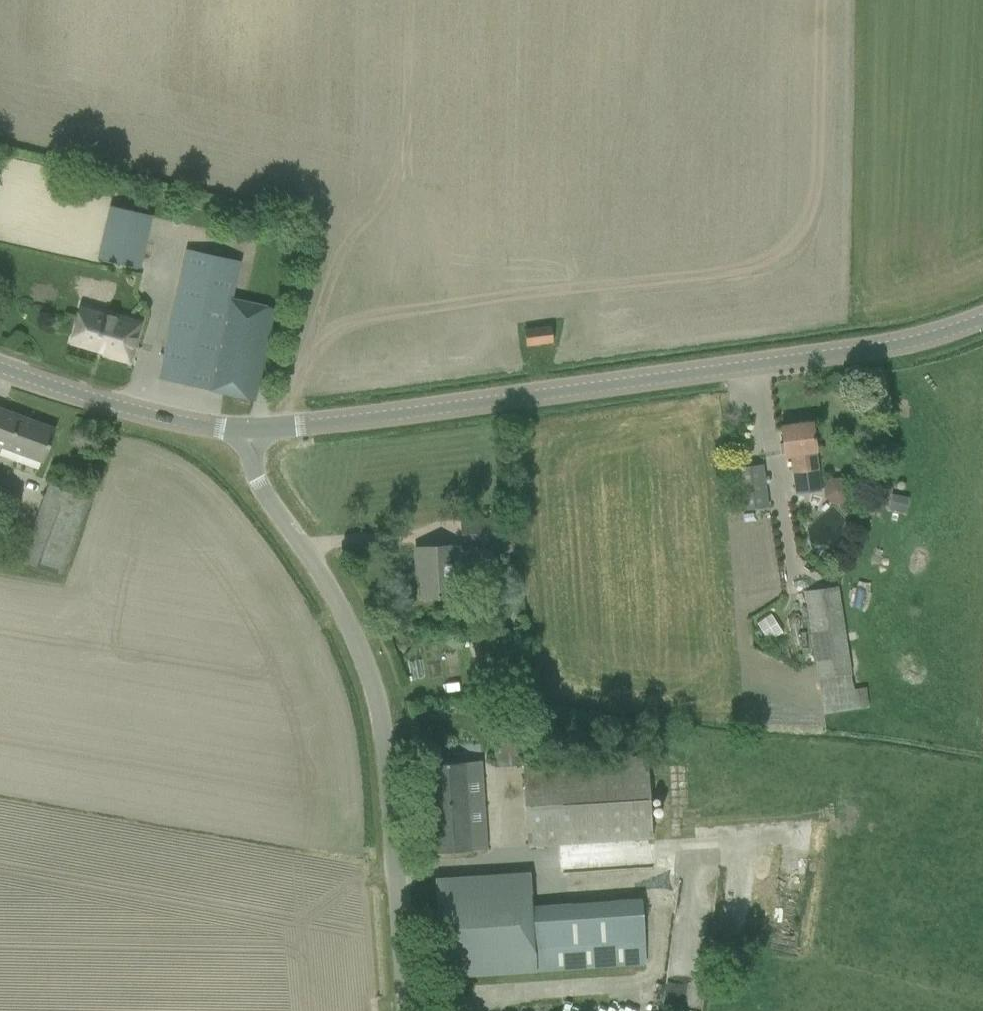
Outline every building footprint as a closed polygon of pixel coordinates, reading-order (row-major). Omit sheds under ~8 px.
[(96,259),(139,268),(151,215),(108,205),(96,259)] [(189,252),(163,356),(158,378),(253,399),(257,380),(274,309),(243,301),(233,299),(241,265),(189,252)] [(81,308),(77,322),(71,341),(103,351),(102,354),(128,361),(139,320),(116,314),(115,318),(81,308)] [(550,326),(523,329),(525,345),(552,341),(550,326)] [(42,462),(55,428),(0,408),(0,446),(42,462)] [(780,425),(782,445),(783,454),(790,454),(795,492),(819,489),(811,421),(780,425)] [(734,467),(740,510),(766,506),(760,464),(734,467)] [(843,501),(843,478),(825,478),(824,501),(843,501)] [(19,561),(40,569),(59,575),(88,497),(49,482),(19,561)] [(908,498),(891,494),(887,509),(904,513),(908,498)] [(462,545),(500,543),(499,518),(460,521),(462,545)] [(421,597),(441,595),(453,595),(450,546),(414,548),(415,566),(419,566),(421,597)] [(836,585),(802,591),(822,713),(867,707),(864,687),(852,689),(836,585)] [(772,614),(753,621),(761,641),(780,633),(772,614)] [(646,756),(542,762),(522,764),(527,846),(651,838),(646,756)] [(485,848),(480,760),(428,764),(433,852),(485,848)] [(441,976),(467,974),(643,964),(640,899),(529,906),(527,873),(435,879),(441,976)]
